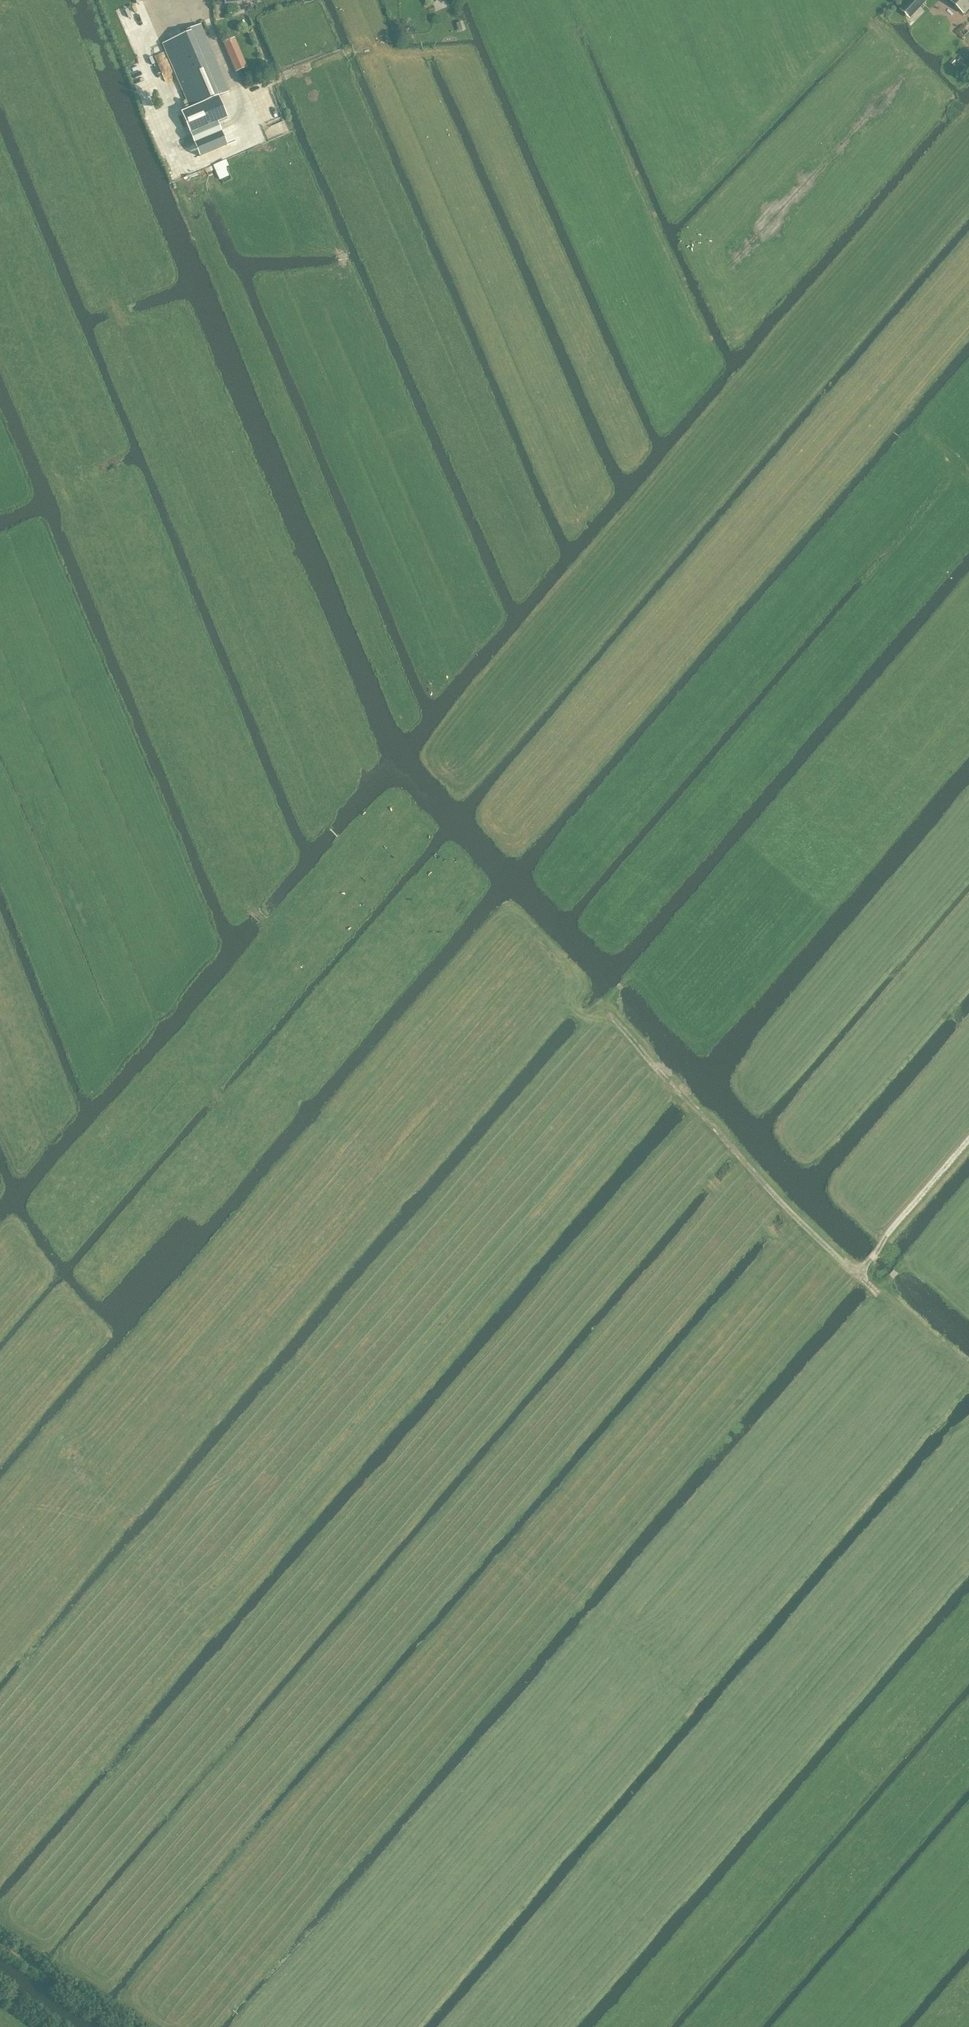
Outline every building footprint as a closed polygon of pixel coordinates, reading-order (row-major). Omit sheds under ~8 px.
[(900,9),(905,14),(916,2),(921,7),(927,1),(926,0),(909,0),(900,9)] [(968,8),(968,0),(950,0),(964,13),(968,8)] [(229,92),(200,24),(187,30),(188,33),(162,44),(190,108),(229,92)] [(217,122),(190,133),(194,143),(212,136),(213,139),(223,135),(217,122)]
